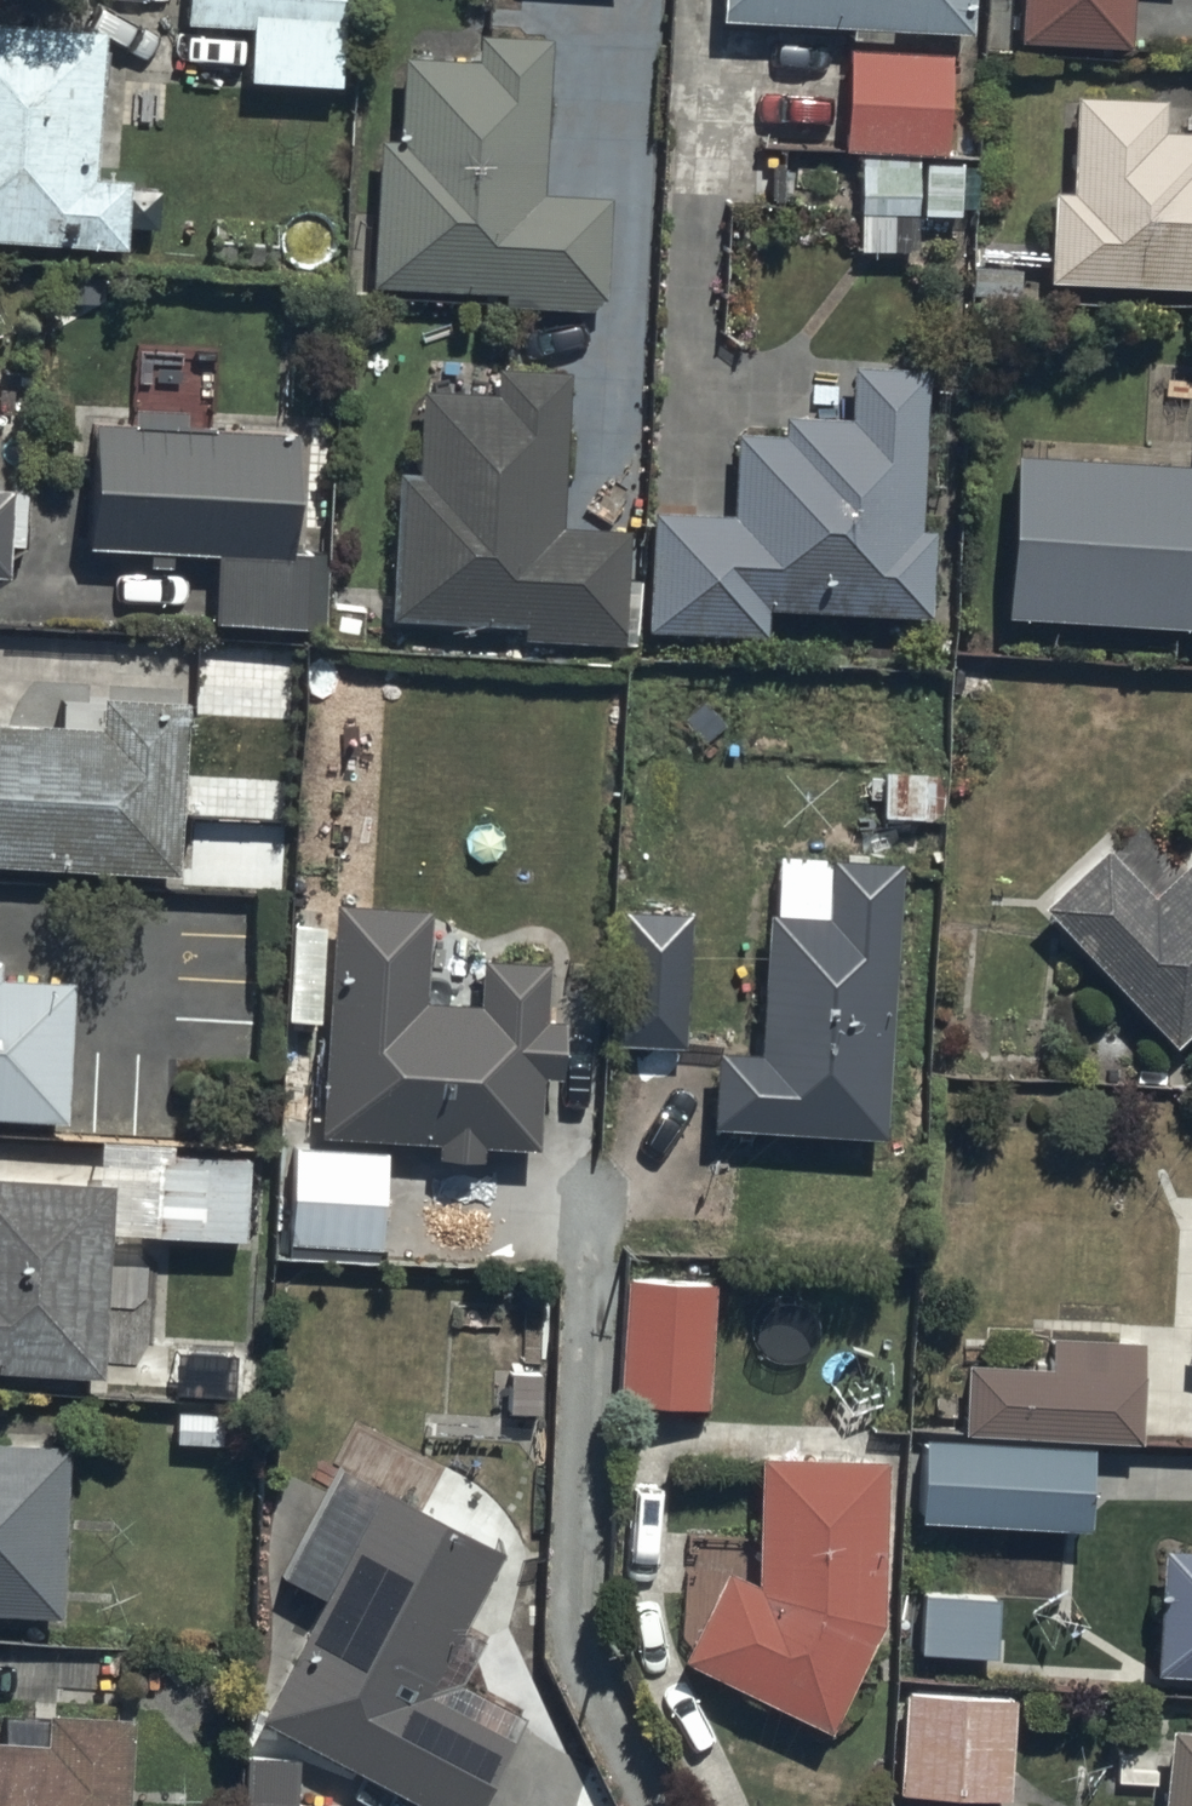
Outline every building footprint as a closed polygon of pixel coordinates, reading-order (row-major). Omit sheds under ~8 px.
[(185,21),(250,25),(246,77),(336,82),(340,0),(186,0),(185,21)] [(972,0),(726,0),(726,24),(971,31),(972,0)] [(1185,0),(1020,0),(1017,50),(1183,53),(1185,0)] [(0,29),(0,244),(91,253),(113,40),(0,29)] [(471,67),(399,63),(395,141),(376,140),(367,291),(594,304),(599,210),(537,207),(546,42),(472,38),(471,67)] [(946,48),(845,48),(845,146),(855,146),(855,247),(914,247),(914,213),(959,212),(959,156),(946,156),(946,48)] [(1060,105),(1052,288),(1191,293),(1191,122),(1169,115),(1060,105)] [(489,401),(418,397),(413,476),(394,474),(386,626),(612,638),(617,545),(555,541),(565,376),(491,372),(489,401)] [(930,622),(934,386),(861,376),(659,534),(641,629),(930,622)] [(296,442),(85,429),(82,555),(294,558),(296,442)] [(1017,465),(1010,625),(1191,637),(1191,472),(1017,465)] [(176,882),(186,711),(0,700),(0,872),(176,882)] [(1045,912),(1180,1059),(1191,1048),(1191,851),(1135,904),(1098,864),(1045,912)] [(886,1150),(897,874),(780,869),(713,1065),(710,1143),(886,1150)] [(542,972),(340,904),(318,1134),(538,1148),(542,972)] [(617,908),(614,1043),(683,1047),(689,912),(617,908)] [(0,975),(0,1122),(58,1125),(67,981),(0,975)] [(151,1150),(149,1232),(242,1234),(244,1152),(151,1150)] [(108,1198),(0,1193),(0,1377),(98,1382),(108,1198)] [(712,1275),(623,1270),(616,1399),(705,1404),(712,1275)] [(960,1359),(959,1430),(1137,1436),(1142,1337),(1046,1332),(1044,1362),(960,1359)] [(233,1343),(170,1343),(171,1390),(233,1391),(233,1343)] [(1097,1453),(925,1445),(921,1526),(1093,1534),(1097,1453)] [(0,1450),(0,1622),(62,1625),(70,1454),(0,1450)] [(886,1631),(890,1466),(746,1463),(744,1576),(694,1670),(828,1740),(886,1631)] [(382,1499),(264,1730),(402,1805),(482,1805),(520,1736),(441,1697),(508,1564),(382,1499)] [(1163,1557),(1157,1683),(1191,1684),(1191,1558),(1163,1557)] [(993,1653),(993,1590),(916,1591),(916,1653),(993,1653)] [(896,1686),(894,1786),(1007,1789),(1010,1689),(896,1686)] [(127,1711),(7,1706),(5,1731),(0,1730),(0,1805),(122,1805),(127,1711)] [(1177,1737),(1164,1805),(1191,1805),(1191,1738),(1177,1737)] [(239,1749),(238,1805),(337,1805),(337,1802),(296,1801),(297,1749),(239,1749)]
